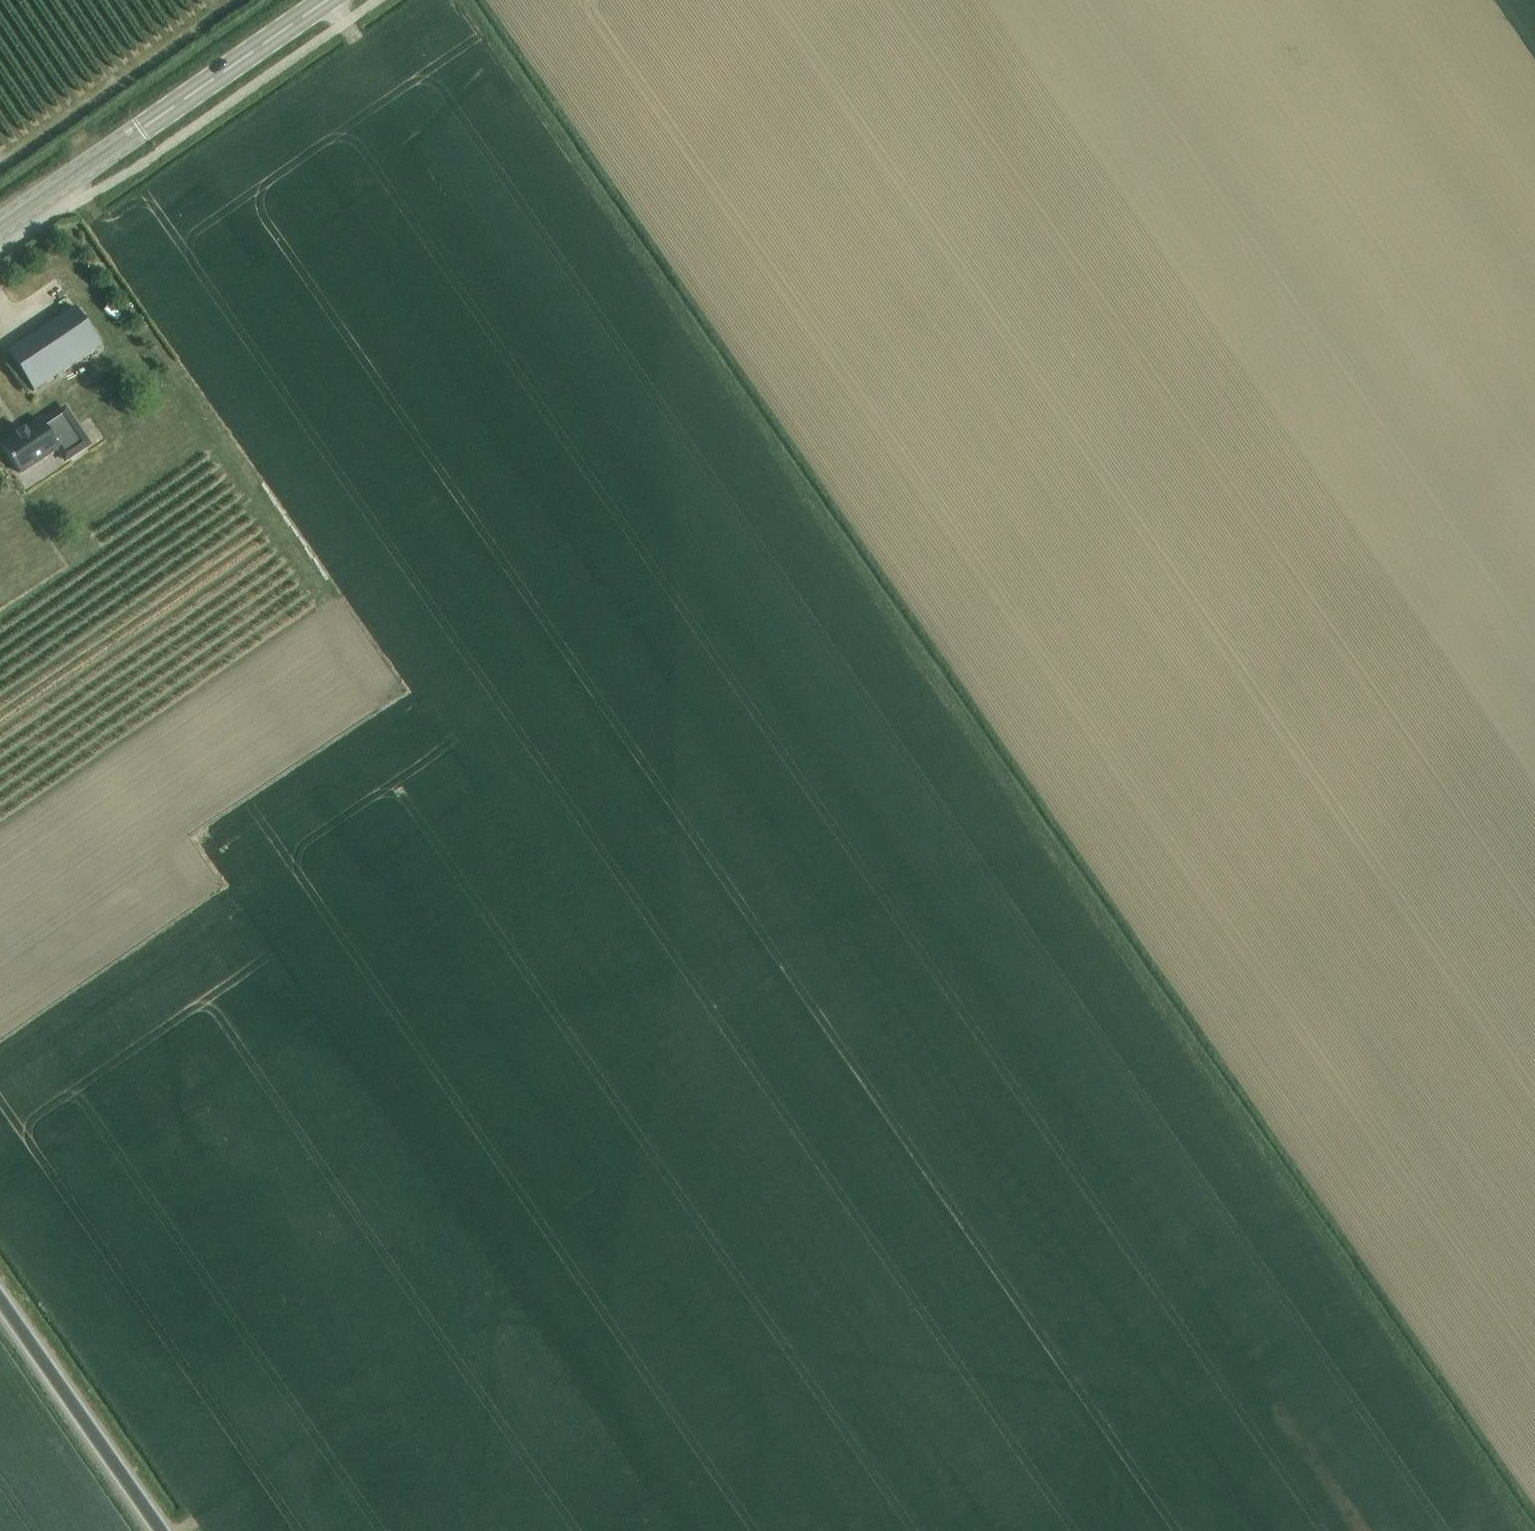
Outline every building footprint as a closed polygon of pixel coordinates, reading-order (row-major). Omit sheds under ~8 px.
[(102,346),(76,307),(8,352),(34,391),(102,346)] [(18,436),(2,446),(20,474),(57,449),(66,461),(89,445),(67,412),(45,426),(41,420),(25,431),(25,429),(17,434),(18,436)]
